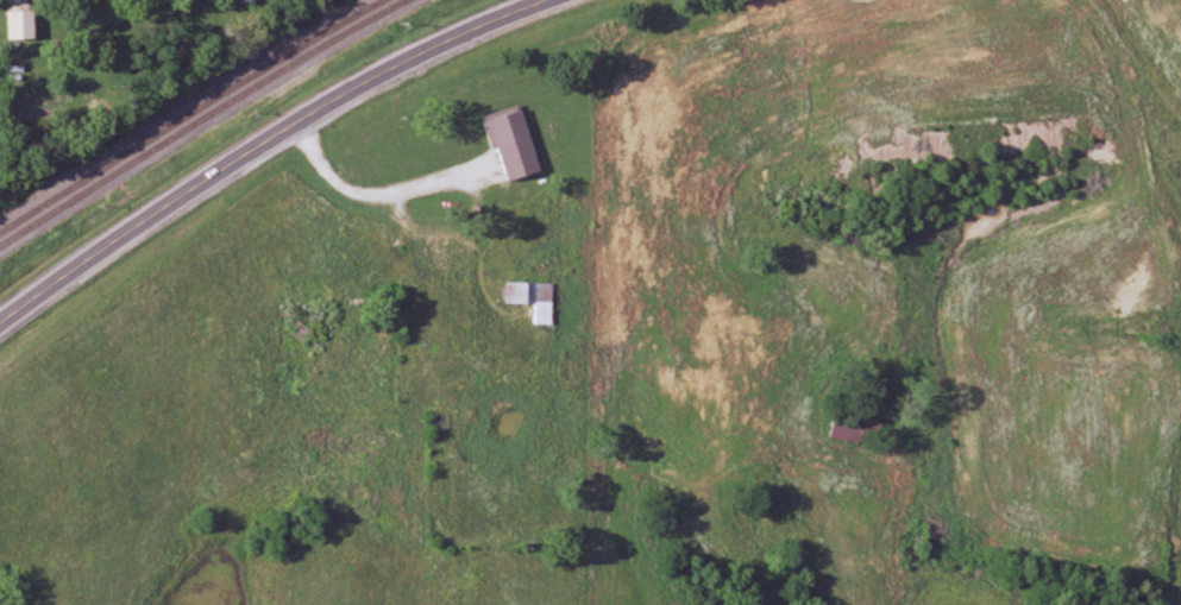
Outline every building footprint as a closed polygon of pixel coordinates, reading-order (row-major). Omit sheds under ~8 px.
[(35,40),(35,12),(10,12),(10,40),(35,40)] [(535,325),(554,325),(554,283),(507,283),(507,305),(536,305),(535,325)] [(861,441),(863,421),(834,418),(832,438),(861,441)]
